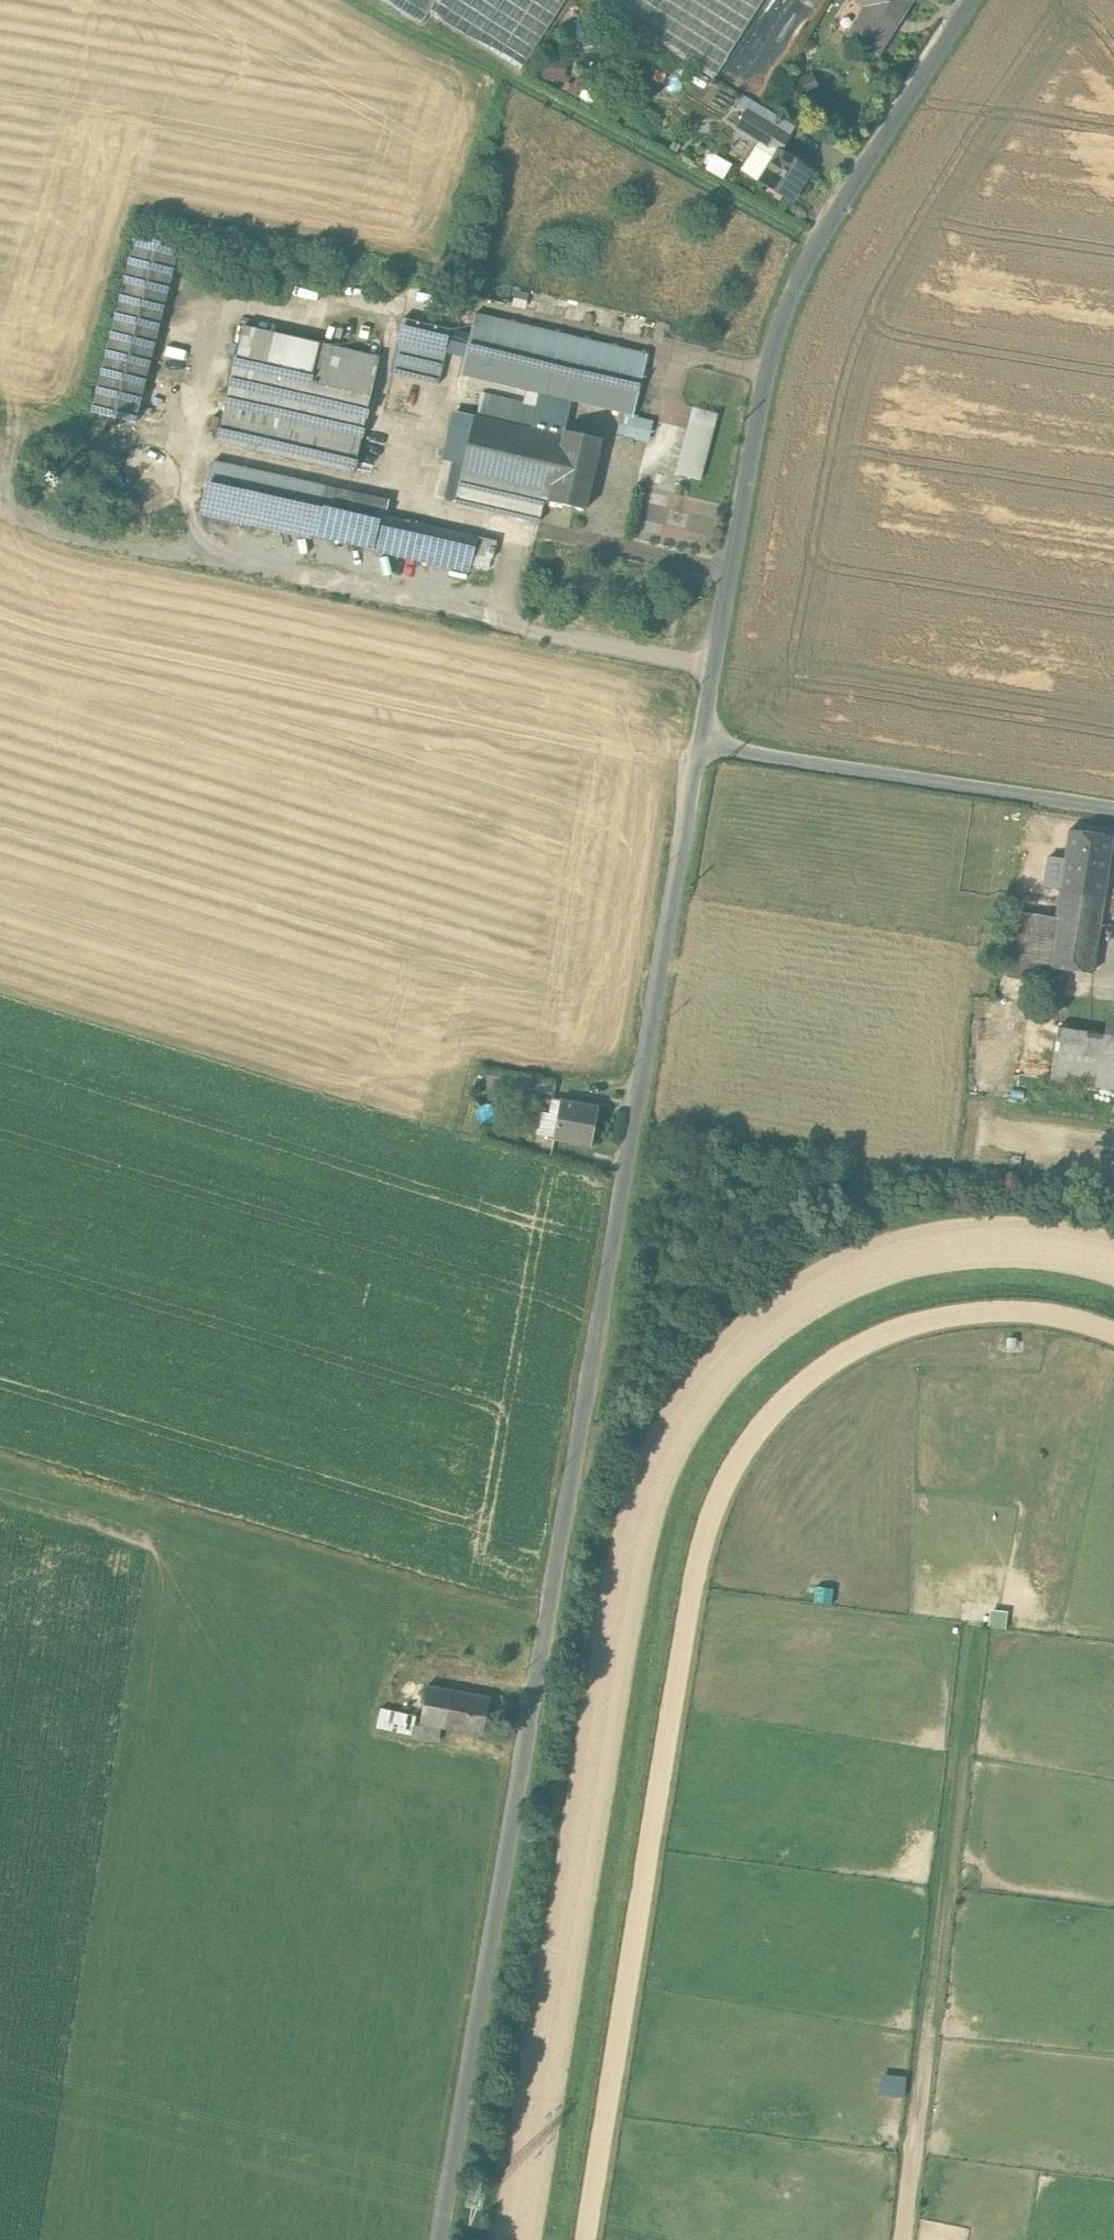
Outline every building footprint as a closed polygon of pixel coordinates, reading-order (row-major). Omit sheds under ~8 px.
[(420,28),(429,12),(437,0),(373,0),(420,28)] [(429,12),(520,70),(563,0),(437,0),(429,12)] [(618,18),(629,0),(588,0),(618,18)] [(618,18),(715,77),(762,0),(629,0),(618,18)] [(878,53),(912,0),(865,0),(869,3),(849,34),(878,53)] [(737,125),(770,146),(778,132),(746,111),(737,125)] [(760,182),(790,201),(810,169),(780,150),(760,182)] [(715,155),(709,168),(725,175),(731,162),(715,155)] [(90,413),(135,423),(175,251),(130,241),(90,413)] [(464,376),(522,389),(536,329),(478,316),(464,376)] [(399,341),(450,353),(455,332),(404,320),(399,341)] [(224,409),(364,440),(382,360),(243,328),(224,409)] [(570,400),(580,403),(594,342),(536,329),(522,389),(536,393),(570,400)] [(652,355),(594,342),(580,403),(638,416),(652,355)] [(566,440),(568,432),(563,431),(570,400),(536,393),(528,431),(566,440)] [(702,478),(721,412),(695,404),(676,471),(702,478)] [(364,440),(224,409),(215,449),(354,480),(364,440)] [(465,476),(553,496),(566,440),(528,431),(478,420),(465,476)] [(551,505),(588,513),(605,440),(568,431),(568,432),(566,440),(553,496),(551,505)] [(389,504),(213,469),(204,516),(379,553),(386,519),(389,504)] [(553,496),(465,476),(463,485),(458,505),(542,524),(547,504),(551,505),(553,496)] [(481,539),(386,519),(379,553),(474,574),(477,558),(481,539)] [(481,539),(477,558),(490,561),(493,542),(481,539)] [(1070,831),(1064,868),(1107,875),(1113,837),(1070,831)] [(1049,965),(1091,972),(1107,875),(1064,868),(1048,865),(1045,885),(1061,887),(1056,918),(1018,912),(1007,976),(1046,982),(1049,965)] [(1113,1035),(1113,1014),(1105,1012),(1102,1033),(1113,1035)] [(1048,1080),(1113,1090),(1113,1035),(1102,1033),(1056,1026),(1048,1080)] [(535,1101),(556,1105),(558,1093),(537,1090),(535,1101)] [(555,1148),(593,1154),(599,1117),(561,1111),(555,1148)] [(488,1699),(425,1686),(418,1719),(381,1711),(376,1732),(413,1739),(417,1723),(480,1736),(488,1699)]
